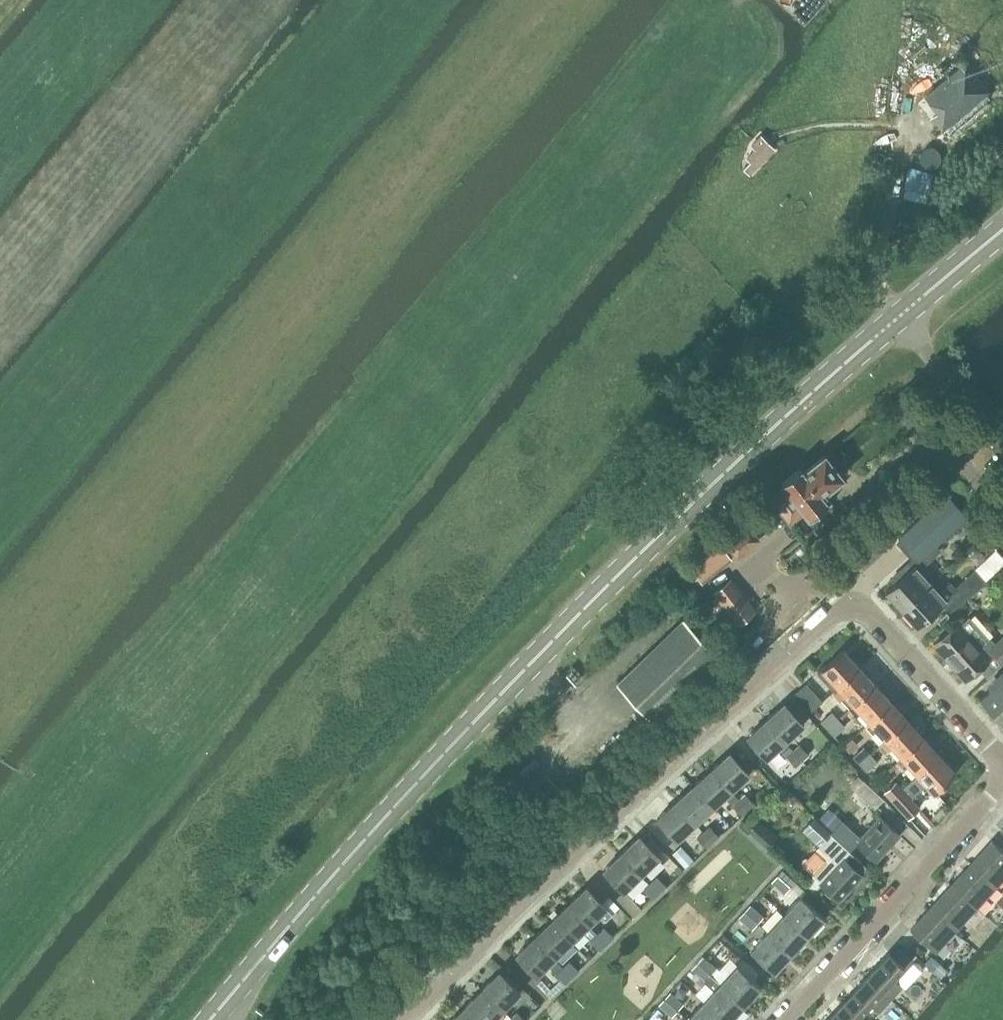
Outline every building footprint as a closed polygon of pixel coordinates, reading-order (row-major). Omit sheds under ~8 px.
[(942,81),(927,94),(940,109),(930,118),(940,130),(964,110),(963,108),(971,101),(973,103),(987,91),(974,76),(970,80),(960,67),(957,69),(953,65),(939,76),(943,81),(942,81)] [(746,168),(752,176),(779,149),(761,135),(751,144),(757,150),(748,158),(753,163),(746,168)] [(932,167),(933,167),(934,167),(934,166),(935,166),(936,166),(937,165),(938,165),(938,164),(939,164),(939,163),(940,162),(940,161),(941,160),(941,159),(941,158),(941,157),(941,156),(941,155),(941,154),(941,153),(940,153),(940,152),(940,151),(939,151),(939,150),(938,150),(938,149),(937,149),(937,148),(936,148),(936,147),(935,147),(934,147),(933,147),(933,146),(932,146),(931,146),(930,146),(929,146),(929,147),(928,147),(927,147),(926,147),(926,148),(925,148),(924,149),(923,149),(923,150),(922,150),(922,151),(922,152),(921,152),(921,153),(921,154),(921,155),(920,156),(920,157),(920,158),(921,158),(921,159),(921,160),(921,161),(922,161),(922,162),(922,163),(923,163),(923,164),(924,164),(924,165),(925,165),(925,166),(926,166),(929,167),(932,167)] [(908,175),(906,185),(930,191),(932,180),(908,175)] [(800,467),(799,468),(827,503),(837,496),(830,487),(843,477),(825,454),(803,471),(800,467)] [(827,503),(799,468),(782,481),(785,485),(771,497),(790,521),(805,510),(810,517),(827,503)] [(886,591),(902,609),(931,582),(918,569),(939,550),(935,545),(953,529),(968,516),(948,494),(899,538),(918,560),(914,564),(911,561),(892,578),(895,582),(886,591)] [(749,526),(726,544),(737,557),(759,539),(749,526)] [(931,582),(902,609),(918,626),(943,604),(951,613),(986,581),(975,569),(951,591),(948,588),(941,594),(931,582)] [(755,607),(731,578),(714,592),(738,621),(755,607)] [(680,589),(665,603),(694,634),(711,618),(683,588),(681,590),(680,589)] [(665,605),(650,619),(678,649),(694,634),(665,603),(664,604),(665,605)] [(961,625),(958,622),(934,644),(966,680),(995,654),(1002,662),(1002,661),(1002,638),(997,643),(992,638),(981,648),(975,641),(984,633),(969,617),(961,625)] [(634,632),(633,633),(663,664),(678,649),(650,619),(635,633),(634,632)] [(619,648),(617,649),(647,681),(648,681),(646,679),(663,664),(633,633),(618,647),(619,648)] [(717,646),(711,652),(718,660),(725,654),(717,646)] [(621,654),(604,670),(630,698),(647,681),(617,649),(617,650),(621,654)] [(860,667),(844,649),(818,672),(834,690),(860,667)] [(711,652),(704,658),(712,666),(718,660),(711,652)] [(876,685),(860,667),(834,690),(850,708),(876,685)] [(604,670),(586,686),(613,715),(621,708),(620,707),(630,698),(604,670)] [(686,676),(679,682),(687,690),(693,683),(686,676)] [(1000,680),(980,698),(1002,723),(1002,682),(1000,680)] [(679,682),(673,688),(680,696),(687,690),(679,682)] [(796,692),(812,710),(822,701),(806,683),(796,692)] [(861,713),(870,723),(892,702),(876,685),(850,708),(857,717),(861,713)] [(644,700),(638,706),(645,714),(652,708),(644,700)] [(785,702),(766,719),(786,741),(804,724),(785,702)] [(877,731),(886,740),(908,720),(892,702),(870,723),(866,726),(870,731),(873,734),(877,731)] [(638,706),(631,712),(638,720),(645,714),(638,706)] [(822,722),(828,728),(839,719),(833,712),(822,722)] [(839,719),(828,728),(834,736),(847,725),(841,718),(839,719)] [(766,719),(748,736),(767,758),(779,747),(788,756),(794,751),(794,750),(786,741),(766,719)] [(892,748),(901,757),(924,737),(908,720),(886,740),(882,743),(888,751),(892,748)] [(609,733),(603,739),(610,747),(617,741),(609,733)] [(909,765),(917,775),(940,754),(924,737),(901,757),(897,761),(905,769),(909,765)] [(603,739),(596,745),(603,753),(610,747),(603,739)] [(853,739),(845,746),(850,752),(858,745),(853,739)] [(801,745),(794,751),(802,760),(809,754),(801,745)] [(854,757),(860,764),(871,754),(864,747),(854,757)] [(794,751),(787,757),(795,766),(802,760),(794,751)] [(730,752),(712,768),(732,790),(742,781),(750,774),(730,752)] [(871,754),(860,764),(866,771),(877,761),(871,754)] [(917,775),(903,789),(910,796),(924,783),(934,793),(956,773),(940,754),(917,775)] [(739,799),(712,768),(694,785),(713,806),(726,795),(734,804),(739,799)] [(582,773),(575,779),(583,787),(589,781),(582,773)] [(859,775),(849,784),(856,790),(875,808),(883,799),(884,798),(865,780),(859,775)] [(575,779),(569,785),(576,793),(583,787),(575,779)] [(886,791),(892,798),(903,789),(896,782),(886,791)] [(694,785),(676,801),(695,823),(713,806),(694,785)] [(903,789),(892,798),(908,816),(919,807),(910,796),(903,789)] [(746,793),(739,799),(748,809),(755,803),(746,793)] [(748,809),(739,799),(734,804),(733,805),(742,815),(748,809)] [(695,823),(676,801),(658,818),(677,839),(695,823)] [(550,802),(544,809),(551,816),(558,810),(550,802)] [(544,809),(537,815),(545,823),(551,816),(544,809)] [(922,811),(920,812),(932,825),(934,823),(922,811)] [(841,824),(833,832),(852,849),(858,842),(877,860),(900,834),(881,817),(859,841),(841,824)] [(814,818),(803,829),(821,845),(817,849),(827,859),(813,874),(821,882),(841,900),(863,874),(860,872),(866,865),(850,850),(832,834),(814,818)] [(759,819),(752,828),(767,841),(775,832),(759,819)] [(710,826),(704,832),(712,841),(719,835),(710,826)] [(712,841),(704,832),(697,838),(706,847),(712,841)] [(639,835),(622,852),(642,873),(660,856),(639,835)] [(972,862),(997,885),(1002,879),(1002,849),(993,840),(972,862)] [(681,846),(673,853),(686,866),(693,859),(681,846)] [(642,873),(622,852),(604,869),(624,890),(642,873)] [(972,862),(952,884),(977,907),(997,885),(972,862)] [(796,882),(782,869),(772,881),(785,893),(796,882)] [(657,876),(650,882),(659,891),(665,885),(657,876)] [(811,877),(805,884),(813,891),(818,884),(811,877)] [(659,891),(650,882),(644,888),(653,897),(659,891)] [(952,884),(931,906),(957,929),(977,907),(952,884)] [(587,886),(569,903),(590,924),(598,915),(604,921),(613,913),(619,906),(609,896),(602,902),(587,886)] [(624,890),(616,898),(634,916),(642,909),(624,890)] [(802,895),(784,914),(808,935),(825,916),(802,895)] [(569,903),(552,920),(572,941),(583,930),(600,948),(607,942),(598,933),(590,924),(569,903)] [(763,917),(750,904),(744,911),(757,923),(763,917)] [(957,929),(931,906),(910,929),(936,952),(957,929)] [(744,911),(739,916),(752,929),(753,928),(757,923),(744,911)] [(784,914),(768,932),(791,953),(808,935),(784,914)] [(552,920),(534,937),(554,958),(572,941),(552,920)] [(598,933),(607,942),(613,936),(604,927),(598,933)] [(768,932),(763,937),(751,950),(775,971),(791,953),(768,932)] [(534,937),(516,954),(537,975),(548,964),(557,973),(563,967),(554,958),(534,937)] [(899,944),(891,953),(905,965),(912,957),(899,944)] [(890,952),(866,977),(890,999),(902,986),(893,978),(905,965),(891,953),(890,952)] [(931,954),(925,961),(941,976),(947,969),(931,954)] [(716,968),(703,956),(698,961),(710,974),(716,968)] [(738,965),(721,983),(744,1005),(761,986),(754,980),(760,974),(743,959),(738,965)] [(569,960),(563,967),(572,976),(578,970),(569,960)] [(710,974),(698,961),(692,968),(705,980),(705,979),(707,981),(712,975),(710,974)] [(572,976),(563,967),(557,973),(565,982),(572,976)] [(500,971),(482,988),(503,1009),(520,991),(500,971)] [(712,975),(707,981),(715,989),(705,1001),(726,1019),(730,1019),(744,1005),(721,983),(712,975)] [(866,977),(844,1001),(859,1016),(870,1003),(878,1012),(890,999),(866,977)] [(482,988),(465,1006),(479,1019),(492,1019),(497,1015),(503,1019),(509,1019),(511,1018),(512,1017),(503,1009),(482,988)] [(670,991),(665,997),(678,1009),(683,1003),(670,991)] [(678,1009),(665,997),(659,1003),(672,1015),(678,1009)] [(688,1018),(690,1019),(726,1019),(705,1001),(699,1007),(688,1018)] [(827,1019),(854,1019),(859,1016),(844,1001),(827,1019)] [(451,1019),(479,1019),(465,1006),(451,1019)] [(512,1017),(511,1018),(513,1019),(526,1019),(517,1012),(512,1017)]
